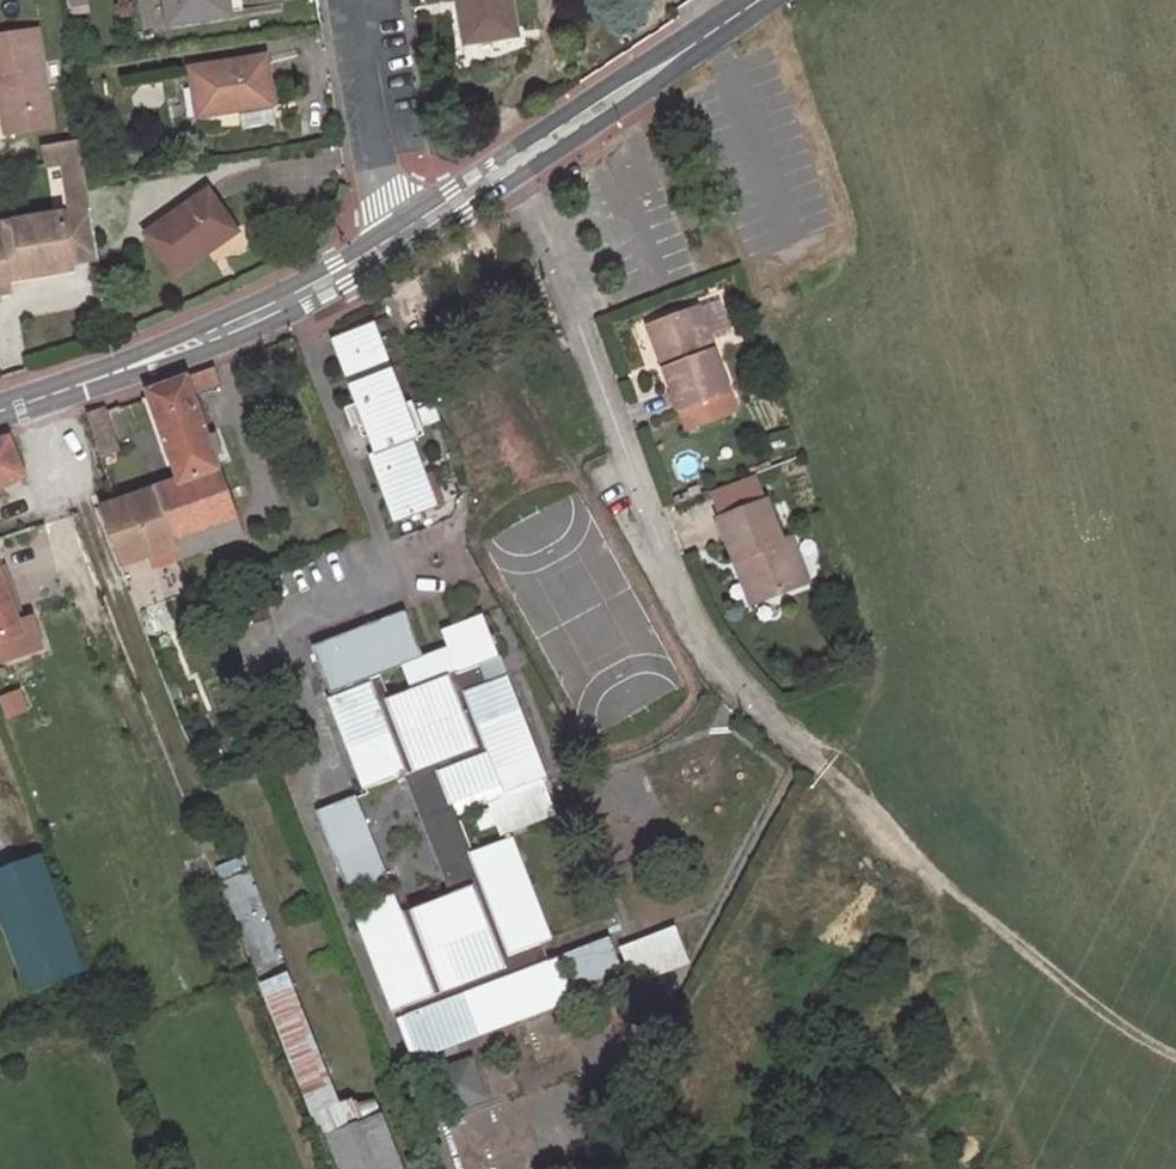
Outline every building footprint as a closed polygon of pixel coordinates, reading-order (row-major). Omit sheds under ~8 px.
[(171,24),(229,15),(226,0),(167,0),(171,24)] [(474,41),(516,33),(511,0),(468,0),(474,41)] [(0,36),(0,82),(8,133),(55,126),(40,30),(0,36)] [(197,118),(240,111),(243,129),(278,124),(267,56),(189,69),(197,118)] [(84,161),(80,139),(42,145),(45,167),(62,165),(84,161)] [(87,185),(84,161),(62,165),(69,215),(92,212),(87,185)] [(208,190),(146,236),(175,276),(206,253),(203,249),(233,227),(208,190)] [(72,270),(71,265),(99,260),(92,212),(69,215),(0,226),(0,281),(72,270)] [(656,322),(671,365),(661,368),(675,411),(727,393),(698,307),(656,322)] [(647,326),(661,368),(671,365),(656,322),(647,326)] [(376,325),(333,341),(375,456),(370,458),(396,524),(439,507),(414,441),(420,439),(376,325)] [(147,393),(178,482),(156,489),(179,546),(184,560),(245,538),(219,460),(225,458),(219,436),(210,439),(195,394),(221,385),(216,369),(147,393)] [(101,458),(118,453),(105,408),(87,415),(101,458)] [(0,443),(0,486),(25,477),(11,439),(0,443)] [(707,488),(718,515),(759,500),(748,473),(707,488)] [(123,566),(179,546),(156,489),(103,507),(123,566)] [(775,538),(761,499),(759,500),(718,515),(715,516),(730,560),(741,556),(757,598),(804,581),(787,535),(775,538)] [(730,560),(746,603),(757,598),(741,556),(730,560)] [(25,635),(0,567),(0,644),(25,635)] [(403,612),(313,646),(332,694),(421,660),(403,612)] [(370,683),(328,700),(363,793),(404,778),(450,896),(411,911),(410,913),(403,915),(356,797),(319,812),(357,909),(353,911),(392,1013),(401,1009),(405,1017),(394,1021),(406,1050),(445,1035),(435,1010),(501,985),(517,1024),(575,1001),(559,957),(549,962),(541,944),(552,940),(512,838),(471,854),(456,815),(488,803),(501,837),(556,817),(542,782),(548,780),(507,677),(487,685),(480,668),(500,659),(484,617),(442,633),(457,675),(450,678),(448,677),(387,698),(387,701),(378,704),(370,683)] [(480,668),(487,685),(507,677),(500,659),(480,668)] [(253,856),(223,864),(257,981),(287,972),(253,856)] [(43,857),(0,872),(0,921),(26,994),(85,973),(43,857)] [(676,928),(622,948),(634,983),(689,962),(676,928)] [(563,956),(578,995),(625,976),(611,937),(563,956)] [(287,977),(264,985),(307,1098),(330,1090),(287,977)] [(411,1063),(517,1024),(501,985),(435,1010),(445,1035),(406,1050),(411,1063)] [(470,1059),(432,1072),(446,1111),(483,1098),(470,1059)] [(339,1168),(402,1168),(380,1111),(360,1119),(356,1109),(322,1123),(339,1168)]
